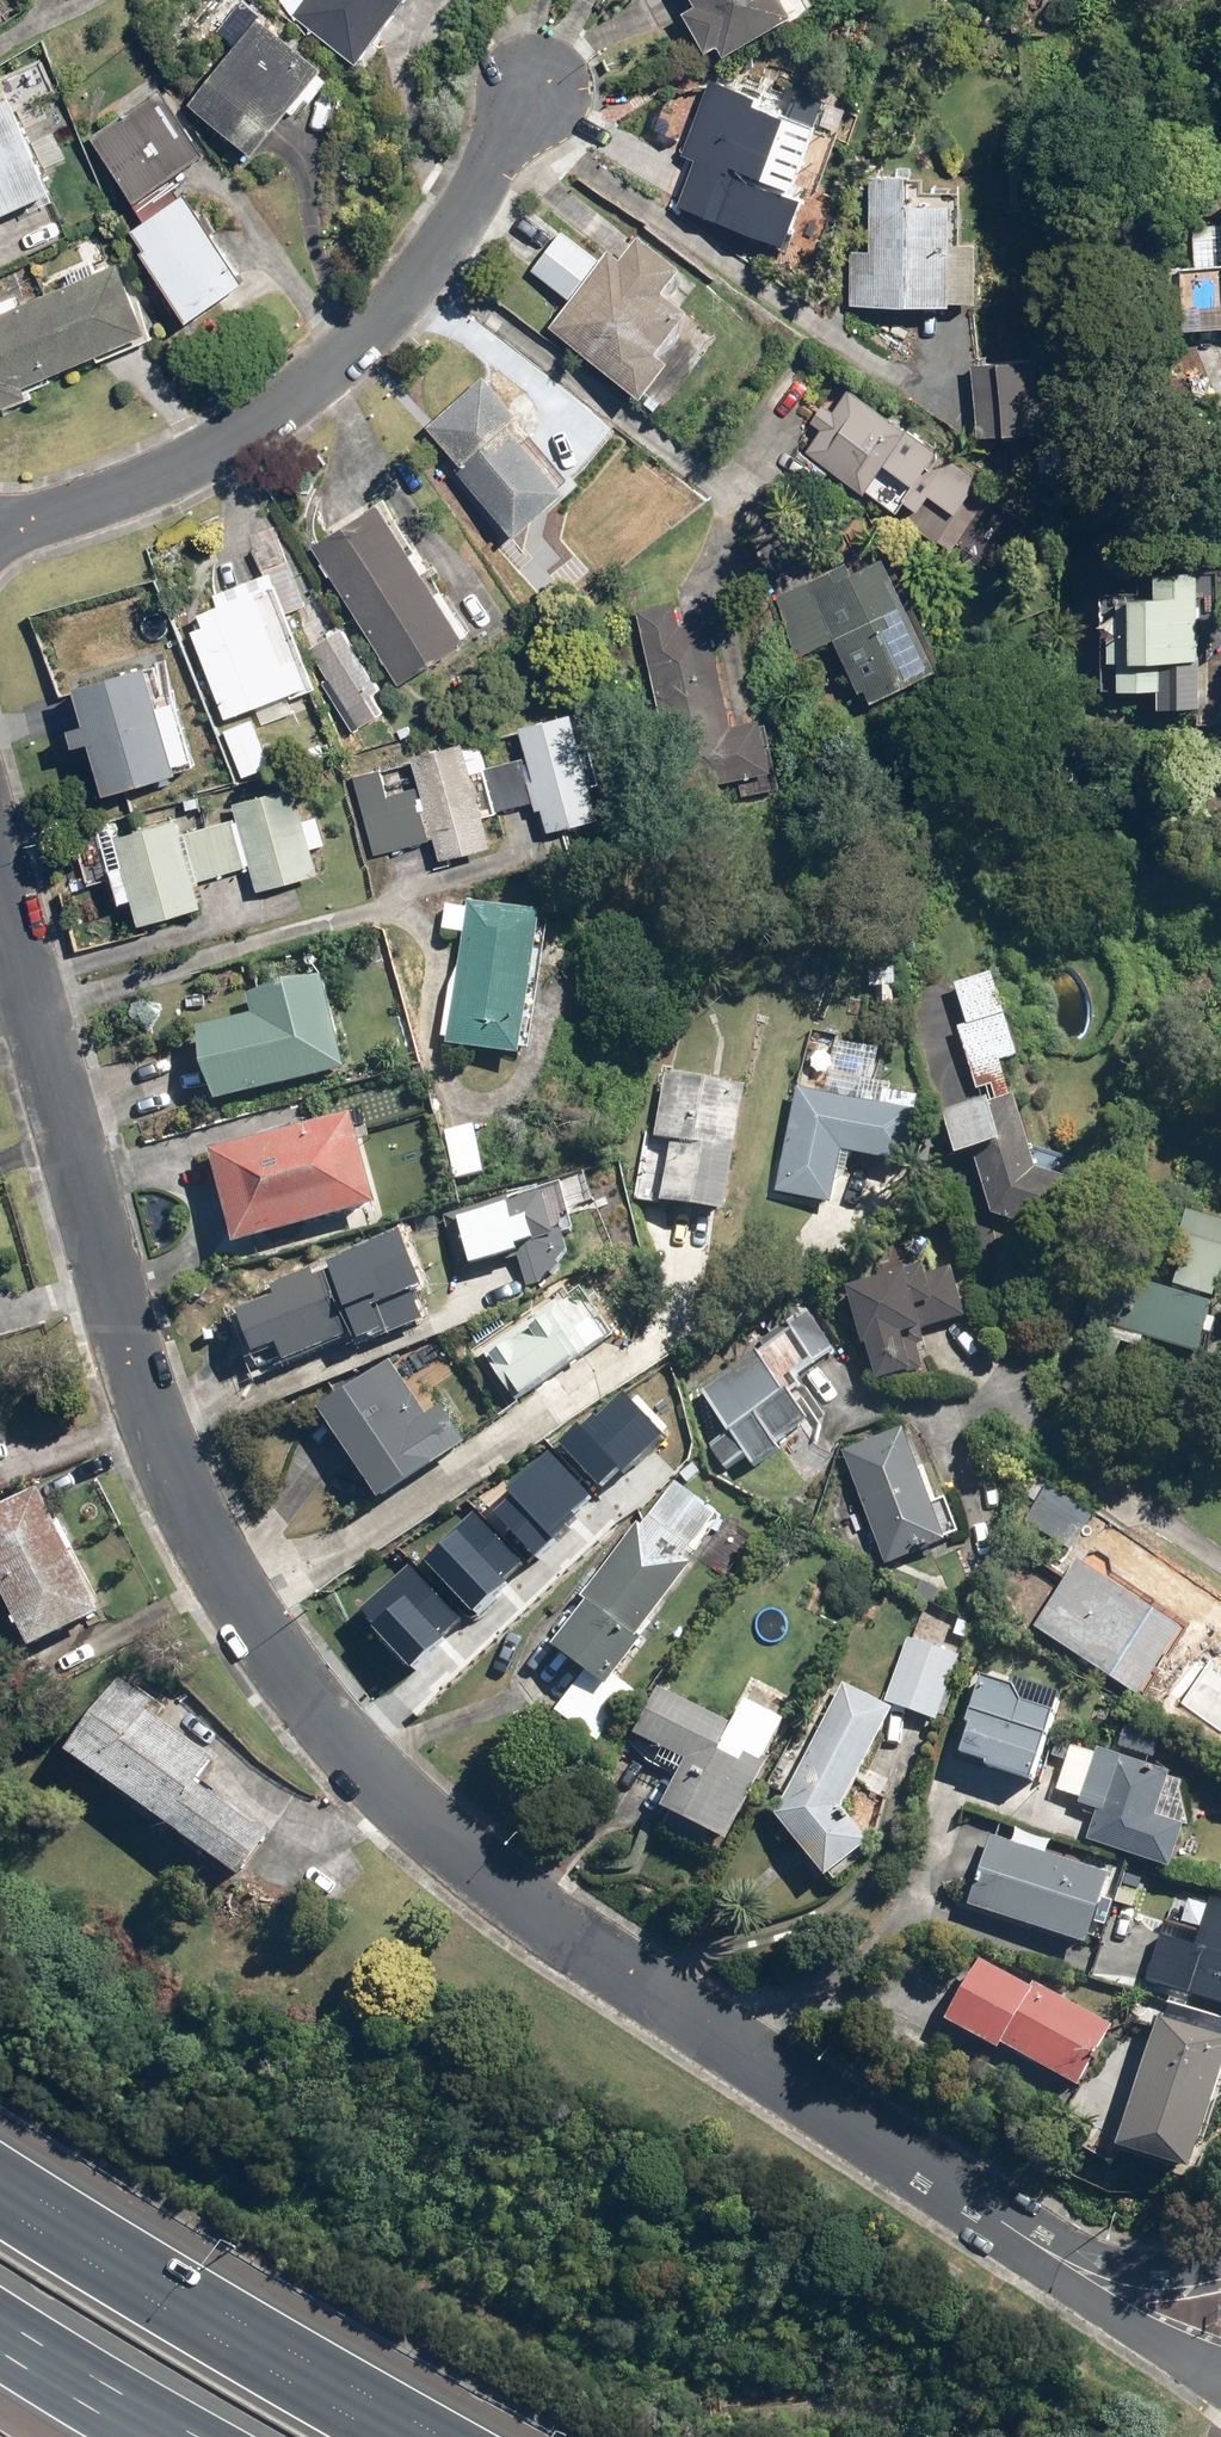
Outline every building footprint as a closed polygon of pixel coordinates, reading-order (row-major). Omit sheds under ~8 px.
[(291,14),(357,64),(407,0),(302,0),(291,14)] [(699,5),(687,12),(710,54),(722,47),(727,57),(799,18),(789,0),(696,0),(699,5)] [(261,18),(189,105),(252,157),(324,70),(261,18)] [(716,80),(687,154),(700,159),(683,205),(791,246),(809,200),(799,196),(824,132),(760,107),(764,99),(716,80)] [(163,90),(94,137),(109,158),(105,161),(136,205),(208,154),(163,90)] [(0,102),(0,222),(62,194),(16,95),(0,102)] [(916,178),(877,177),(876,252),(860,252),(859,305),(956,306),(957,205),(916,204),(916,178)] [(186,193),(131,231),(145,251),(140,255),(188,324),(247,284),(186,193)] [(563,231),(534,271),(572,299),(552,327),(646,395),(672,359),(659,350),(691,308),(666,290),(684,265),(640,233),(622,257),(611,249),(603,260),(563,231)] [(0,315),(0,408),(32,396),(28,385),(148,337),(120,267),(0,315)] [(1044,358),(979,365),(986,436),(1051,430),(1044,358)] [(487,376),(429,427),(465,467),(459,472),(516,536),(567,491),(509,426),(522,414),(487,376)] [(1003,489),(857,388),(840,411),(830,404),(819,421),(829,428),(812,452),(872,493),(874,491),(946,541),(947,539),(962,549),(1003,489)] [(381,504),(314,545),(399,683),(467,642),(381,504)] [(892,557),(860,572),(854,562),(787,595),(803,657),(840,638),(866,690),(871,688),(877,700),(946,666),(892,557)] [(288,561),(269,569),(286,612),(305,605),(288,561)] [(1202,570),(1161,571),(1161,595),(1124,595),(1125,633),(1115,633),(1116,660),(1125,660),(1125,687),(1166,687),(1166,706),(1203,705),(1202,570)] [(256,591),(184,618),(221,717),(293,690),(256,591)] [(680,600),(643,608),(682,790),(776,770),(765,717),(735,723),(713,619),(685,625),(680,600)] [(380,688),(342,627),(329,635),(322,623),(305,634),(312,645),(309,647),(328,678),(322,682),(352,731),(383,712),(372,694),(380,688)] [(141,666),(70,687),(81,724),(65,729),(70,747),(85,743),(100,793),(173,772),(141,666)] [(573,711),(520,725),(547,831),(602,817),(593,783),(602,781),(593,742),(582,745),(573,711)] [(380,767),(350,775),(373,854),(431,837),(438,859),(492,844),(484,816),(496,813),(484,769),(472,772),(463,741),(409,756),(422,800),(392,809),(380,767)] [(524,759),(487,769),(499,811),(535,801),(524,759)] [(290,785),(228,803),(254,892),(315,874),(307,847),(322,843),(314,816),(300,820),(290,785)] [(134,924),(196,907),(172,819),(109,837),(117,866),(106,869),(115,902),(127,899),(134,924)] [(228,820),(179,834),(193,881),(241,867),(228,820)] [(540,913),(467,902),(444,1046),(517,1058),(540,913)] [(999,971),(962,982),(973,1022),(965,1024),(981,1081),(1011,1072),(1007,1058),(1023,1054),(999,971)] [(318,977),(242,995),(247,1016),(194,1029),(213,1103),(341,1071),(318,977)] [(750,1089),(669,1075),(658,1137),(674,1140),(663,1201),(729,1212),(750,1089)] [(897,1108),(803,1088),(781,1190),(834,1202),(846,1150),(911,1164),(925,1099),(900,1094),(897,1108)] [(1020,1093),(948,1116),(961,1158),(977,1153),(996,1213),(1067,1238),(1085,1182),(1044,1168),(1020,1093)] [(346,1114),(204,1152),(229,1246),(371,1208),(346,1114)] [(471,1126),(441,1132),(451,1180),(481,1174),(471,1126)] [(561,1181),(440,1216),(456,1272),(516,1254),(526,1288),(537,1285),(569,1248),(565,1234),(576,1231),(561,1181)] [(1195,1211),(1173,1283),(1148,1276),(1131,1330),(1202,1352),(1220,1291),(1220,1219),(1195,1211)] [(368,1247),(371,1254),(308,1280),(305,1273),(266,1290),(271,1303),(242,1315),(264,1366),(293,1354),(295,1360),(355,1335),(360,1347),(419,1322),(407,1295),(421,1289),(398,1235),(368,1247)] [(952,1265),(854,1295),(880,1382),(926,1368),(919,1345),(929,1342),(925,1329),(967,1316),(952,1265)] [(554,1301),(478,1355),(512,1404),(589,1350),(554,1301)] [(795,1331),(700,1394),(728,1436),(709,1449),(723,1470),(743,1457),(750,1468),(775,1452),(772,1446),(807,1423),(789,1396),(801,1387),(794,1376),(838,1347),(812,1309),(790,1323),(795,1331)] [(424,1418),(386,1361),(326,1401),(392,1500),(467,1450),(439,1408),(424,1418)] [(599,1408),(563,1440),(593,1473),(626,1443),(637,1456),(666,1430),(631,1391),(605,1415),(599,1408)] [(902,1430),(842,1453),(885,1563),(944,1541),(902,1430)] [(526,1507),(510,1522),(538,1553),(571,1523),(561,1512),(590,1486),(552,1445),(507,1486),(526,1507)] [(1027,1470),(1003,1507),(1075,1553),(1099,1516),(1027,1470)] [(720,1519),(672,1484),(592,1593),(599,1601),(559,1652),(602,1684),(637,1638),(633,1635),(720,1519)] [(0,1507),(0,1579),(37,1648),(107,1611),(40,1485),(0,1507)] [(457,1551),(441,1565),(481,1609),(499,1593),(491,1583),(521,1556),(481,1512),(449,1541),(457,1551)] [(1184,1631),(1078,1561),(1034,1627),(1140,1697),(1184,1631)] [(412,1565),(365,1609),(417,1665),(441,1642),(431,1631),(453,1610),(412,1565)] [(957,1654),(906,1637),(884,1701),(936,1718),(957,1654)] [(1014,1687),(981,1676),(954,1754),(1033,1780),(1056,1712),(1020,1700),(1014,1687)] [(120,1677),(69,1753),(254,1876),(282,1836),(205,1784),(222,1758),(153,1712),(159,1703),(120,1677)] [(890,1707),(844,1682),(773,1812),(823,1873),(863,1841),(835,1807),(890,1707)] [(656,1685),(633,1731),(683,1756),(658,1806),(723,1839),(765,1757),(743,1746),(738,1755),(719,1746),(731,1722),(656,1685)] [(1095,1745),(1076,1802),(1094,1808),(1084,1840),(1169,1868),(1183,1826),(1155,1816),(1171,1771),(1095,1745)] [(1109,1873),(990,1832),(958,1925),(1020,1946),(1028,1924),(1085,1943),(1109,1873)] [(1152,1983),(1220,1999),(1220,1897),(1213,1895),(1203,1937),(1166,1928),(1152,1983)] [(978,1958),(943,2019),(997,2050),(1001,2043),(1077,2086),(1112,2025),(1038,1982),(1034,1990),(978,1958)] [(1160,2018),(1119,2145),(1191,2168),(1220,2075),(1220,2037),(1160,2018)]
